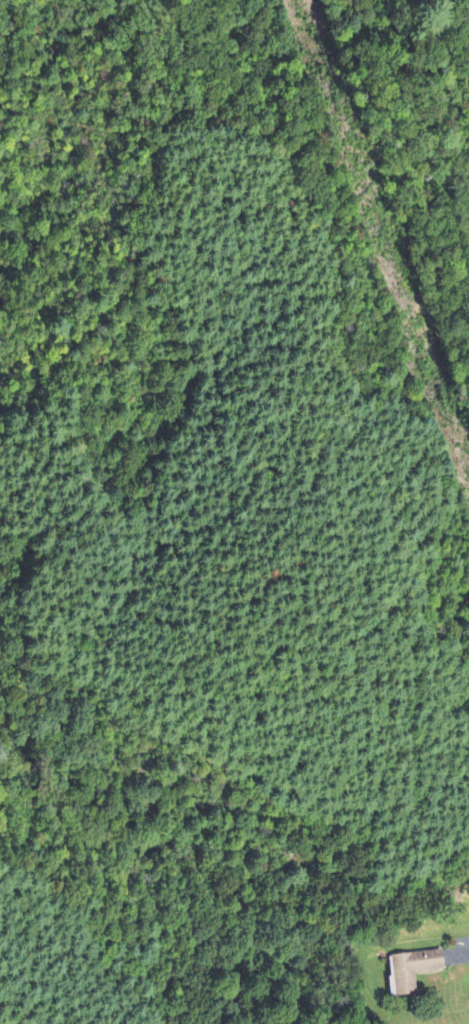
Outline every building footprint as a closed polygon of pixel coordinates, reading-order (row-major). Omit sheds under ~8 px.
[(389,957),(392,998),(417,996),(416,974),(445,972),(443,953),(389,957)]
